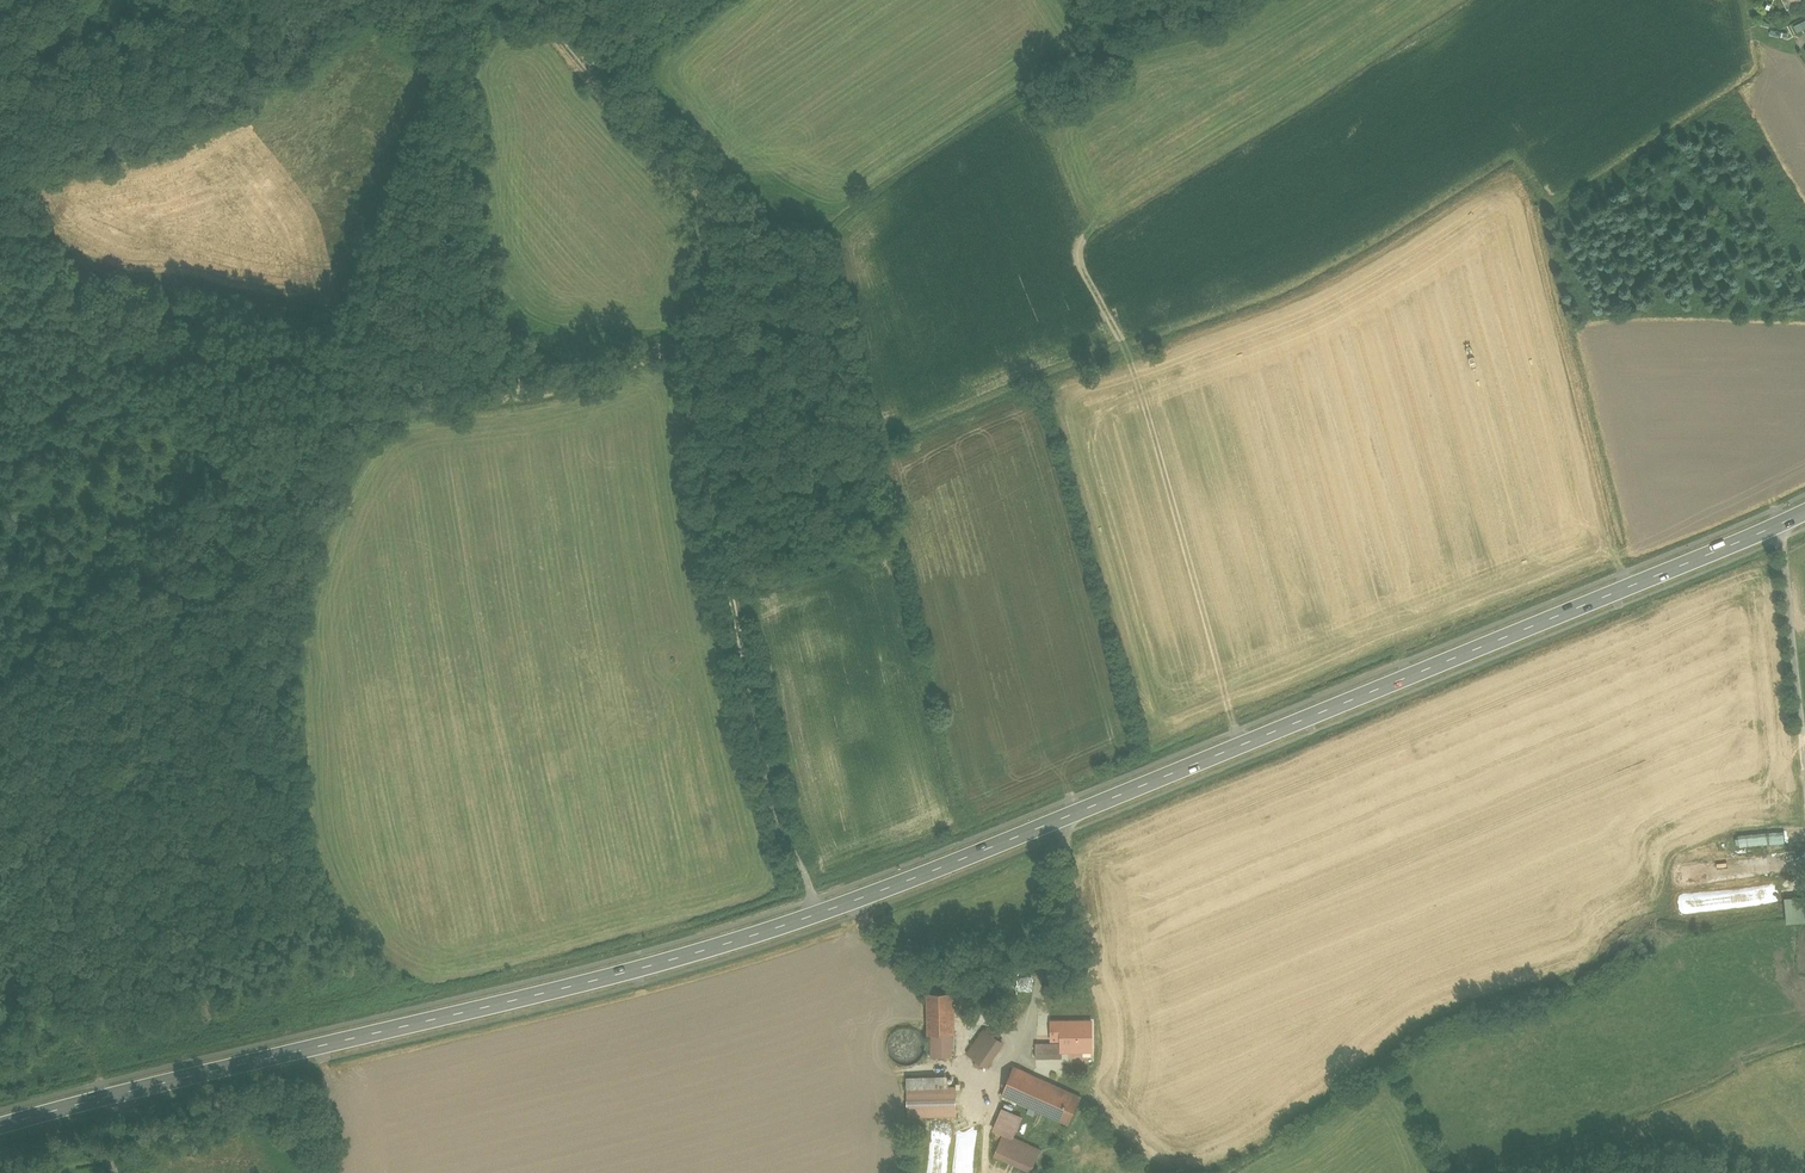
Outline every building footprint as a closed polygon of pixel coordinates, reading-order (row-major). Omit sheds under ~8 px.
[(1798,0),(1780,0),(1785,9),(1799,2),(1798,0)] [(1794,33),(1804,27),(1804,19),(1791,25),(1794,33)] [(1733,834),(1734,845),(1786,842),(1785,831),(1733,834)] [(957,1057),(956,991),(932,991),(933,1058),(957,1057)] [(1047,1028),(1048,1058),(1066,1058),(1065,1045),(1085,1044),(1085,1034),(1093,1034),(1093,1026),(1047,1028)] [(1008,1042),(988,1028),(970,1054),(990,1068),(1008,1042)] [(925,1040),(921,1035),(914,1032),(907,1031),(899,1034),(895,1038),(891,1045),(891,1051),(893,1058),(898,1063),(903,1066),(911,1067),(918,1065),(923,1060),(927,1054),(927,1047),(925,1040)] [(1067,1053),(1067,1061),(1094,1060),(1094,1053),(1067,1053)] [(1085,1095),(1017,1066),(1004,1096),(1056,1117),(1073,1125),(1085,1095)] [(910,1118),(959,1116),(958,1087),(950,1087),(950,1074),(909,1075),(910,1118)] [(1017,1140),(1026,1117),(1005,1108),(995,1130),(1017,1140)]
